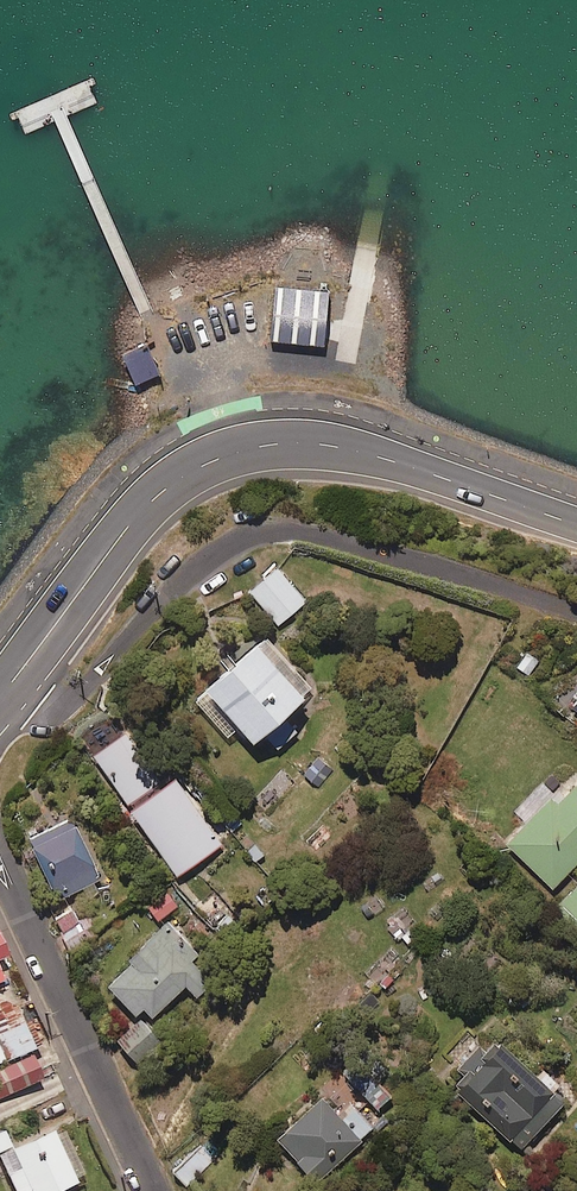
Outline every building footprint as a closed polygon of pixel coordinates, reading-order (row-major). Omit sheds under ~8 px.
[(329,301),(277,297),(274,341),(325,346),(327,329),(329,301)] [(159,376),(148,346),(123,356),(135,386),(159,376)] [(306,601),(277,568),(249,592),(278,625),(306,601)] [(215,658),(225,670),(193,699),(226,736),(237,727),(250,743),(260,734),(276,752),(298,733),(282,715),(311,688),(263,636),(234,662),(224,650),(215,658)] [(160,781),(126,732),(92,756),(126,805),(160,781)] [(316,789),(334,768),(319,754),(301,775),(316,789)] [(220,843),(173,779),(129,812),(175,876),(220,843)] [(556,805),(550,799),(506,844),(551,888),(576,862),(576,783),(556,805)] [(99,878),(70,821),(28,843),(57,900),(99,878)] [(561,904),(576,920),(576,887),(561,904)] [(176,906),(166,893),(147,908),(157,921),(176,906)] [(73,909),(52,920),(59,935),(81,924),(73,909)] [(398,909),(384,925),(406,943),(419,927),(398,909)] [(204,962),(165,924),(106,987),(134,1014),(141,1007),(152,1018),(204,962)] [(10,987),(0,991),(0,1063),(36,1048),(10,987)] [(161,1043),(139,1020),(115,1043),(137,1066),(161,1043)] [(539,1069),(533,1076),(496,1043),(483,1058),(474,1050),(459,1066),(468,1074),(454,1089),(520,1149),(562,1102),(552,1093),(558,1086),(539,1069)] [(35,1056),(0,1071),(0,1098),(45,1078),(35,1056)] [(390,1095),(372,1078),(359,1092),(377,1109),(390,1095)] [(314,1182),(374,1130),(351,1104),(337,1116),(322,1099),(276,1138),(314,1182)] [(13,1130),(0,1136),(0,1155),(7,1152),(25,1190),(65,1190),(85,1182),(62,1131),(21,1149),(13,1130)]
